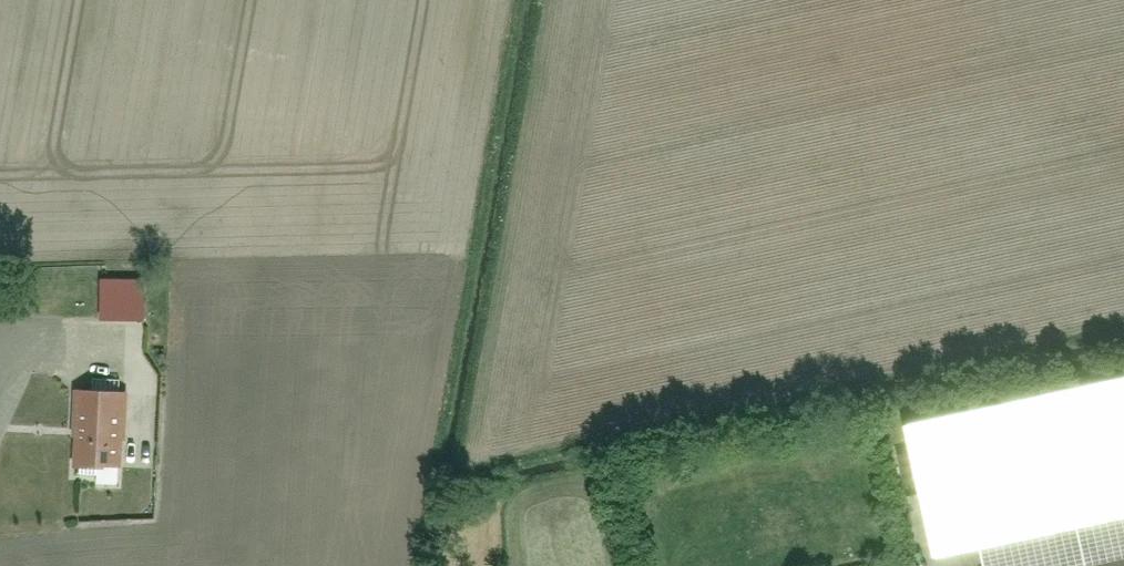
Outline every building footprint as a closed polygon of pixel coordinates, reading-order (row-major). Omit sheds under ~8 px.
[(1123,516),(1123,379),(906,425),(933,556),(979,546),(1123,516)] [(75,392),(72,469),(126,470),(128,394),(75,392)] [(979,546),(983,565),(1090,565),(1123,559),(1123,516),(979,546)]
